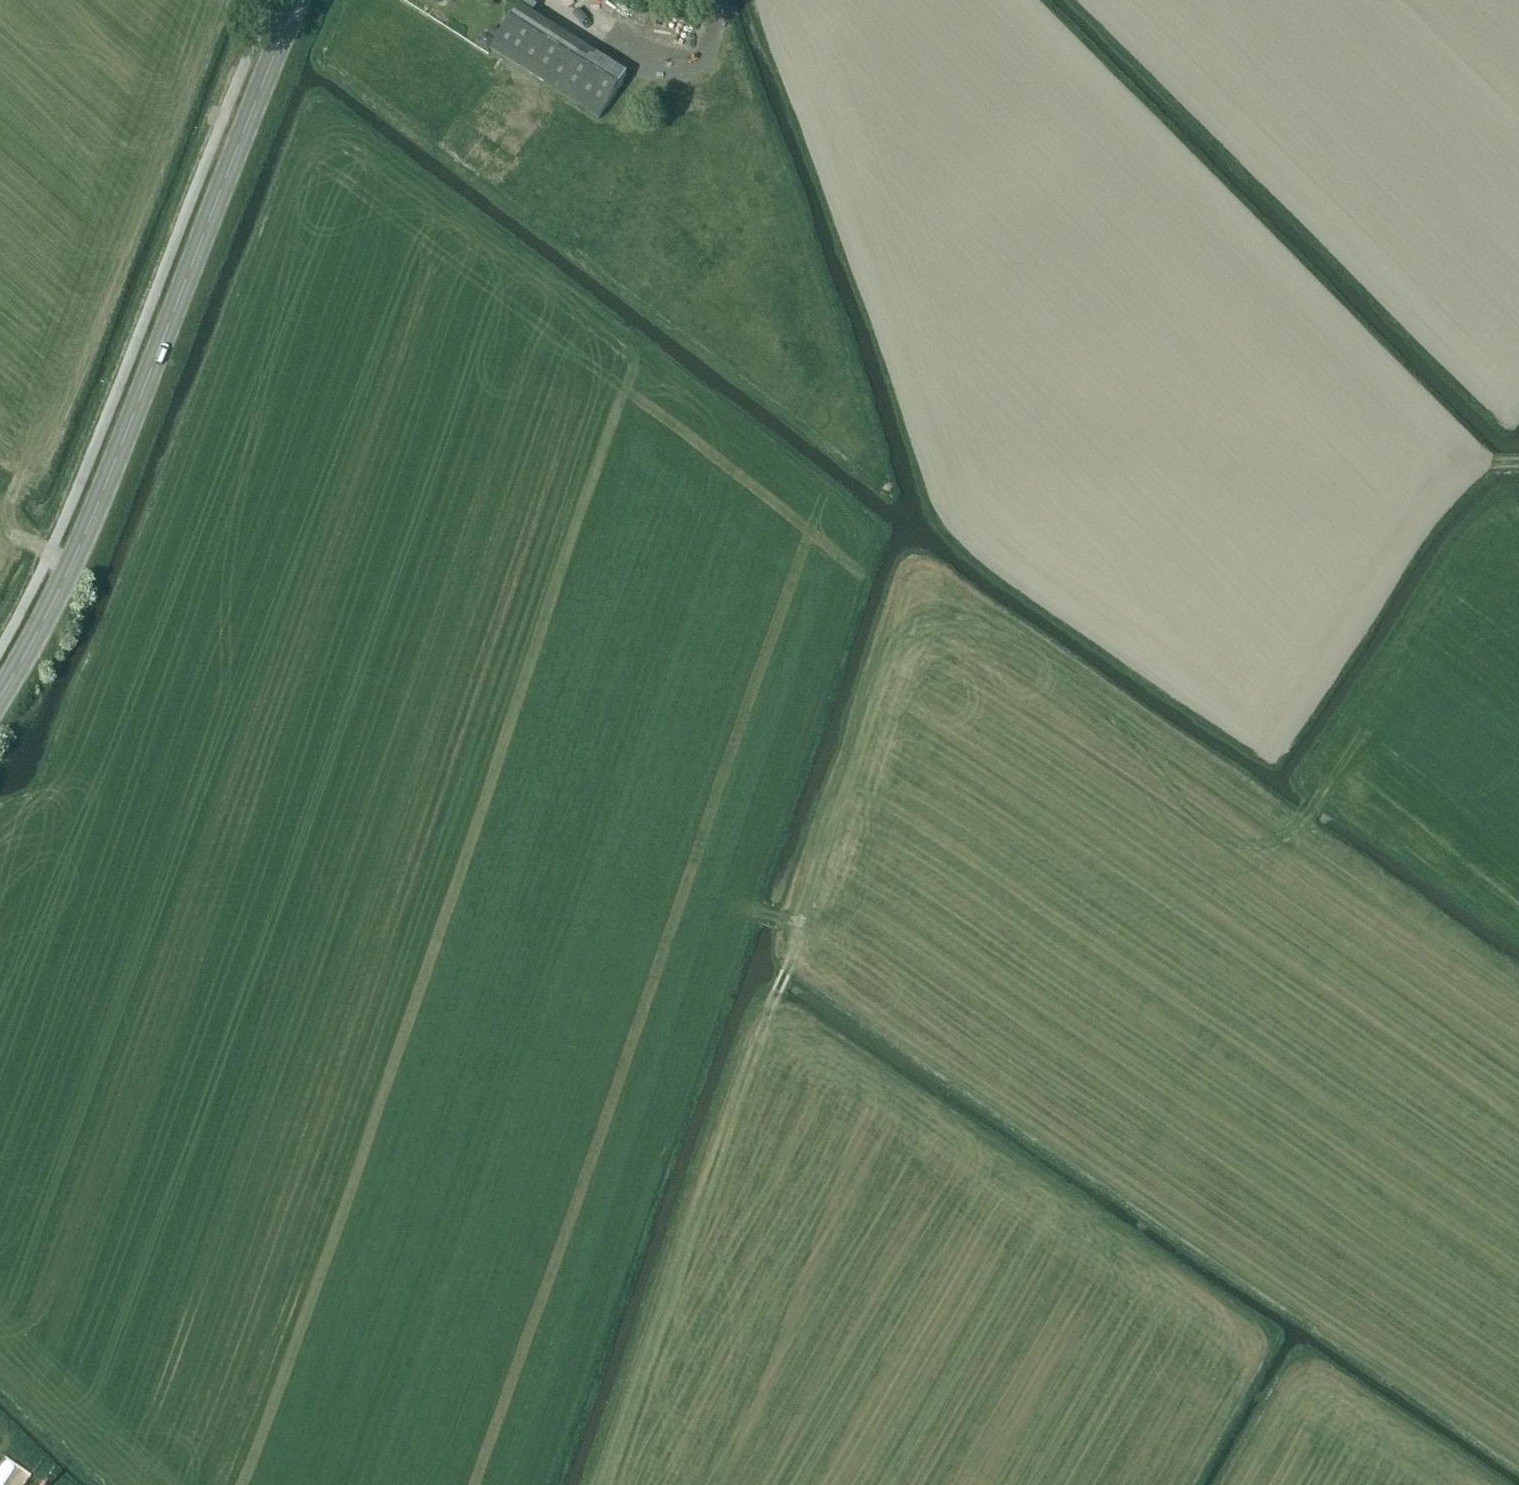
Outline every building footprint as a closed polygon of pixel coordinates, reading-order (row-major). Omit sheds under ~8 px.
[(627,76),(586,49),(518,6),(495,41),(489,51),(558,95),(597,120),(627,76)] [(501,32),(494,28),(488,37),(495,41),(501,32)]
